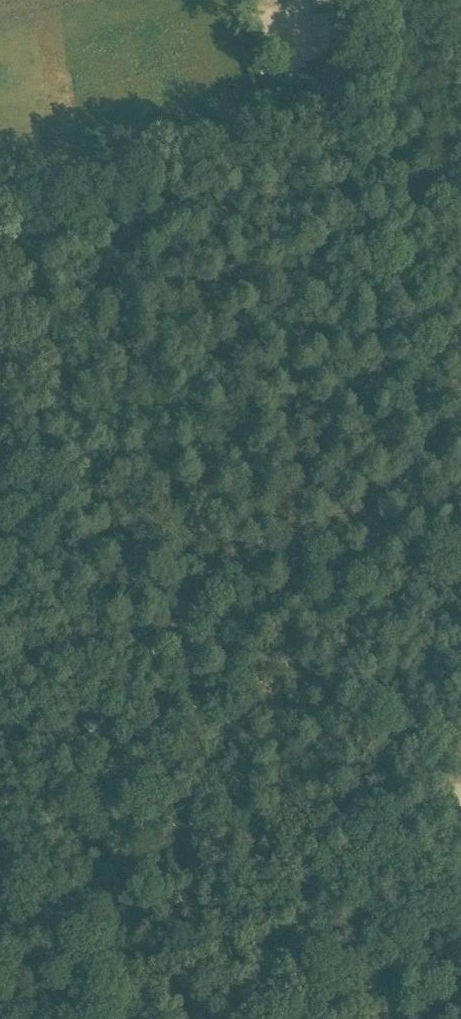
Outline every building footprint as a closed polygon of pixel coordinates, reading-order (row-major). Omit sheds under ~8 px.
[(339,12),(316,17),(323,48),(347,43),(339,12)] [(295,978),(300,989),(315,983),(310,971),(295,978)]
